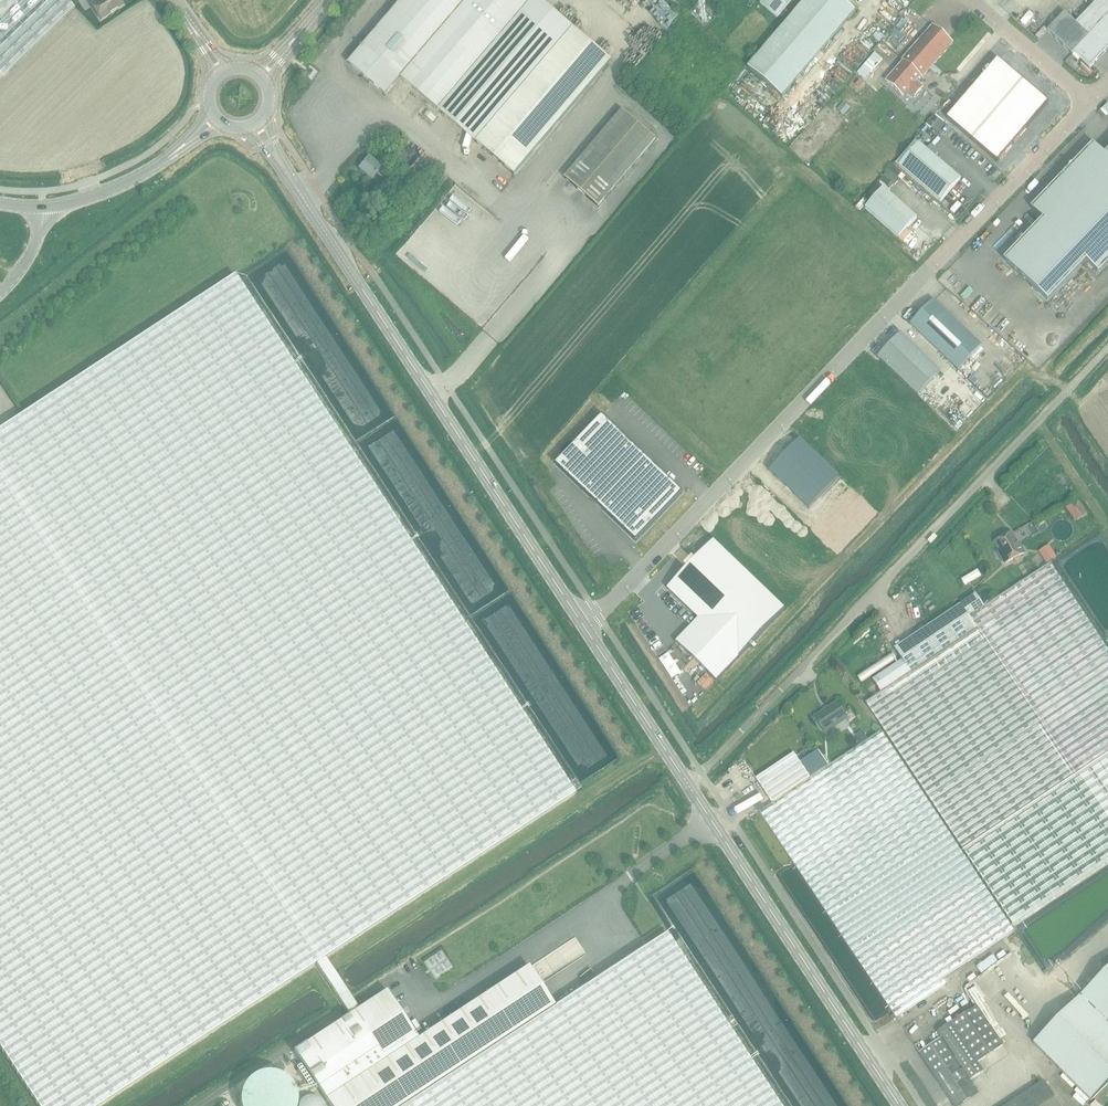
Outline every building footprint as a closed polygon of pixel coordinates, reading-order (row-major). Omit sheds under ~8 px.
[(74,7),(67,0),(0,0),(0,80),(74,7)] [(94,3),(91,4),(101,20),(123,5),(120,0),(92,0),(94,3)] [(532,0),(403,0),(363,47),(362,46),(361,48),(362,49),(349,64),(386,95),(401,78),(438,110),(532,0)] [(565,21),(541,0),(532,0),(438,110),(514,175),(612,61),(565,21)] [(748,68),(782,97),(855,11),(842,0),(806,0),(748,68)] [(760,3),(777,17),(792,0),(763,0),(760,3)] [(1018,12),(1028,18),(1031,12),(1021,7),(1018,12)] [(1047,31),(1072,55),(1073,53),(1089,68),(1105,52),(1107,49),(1107,16),(1104,20),(1096,28),(1089,36),(1076,24),(1064,13),(1047,31)] [(916,81),(920,76),(922,77),(933,65),(952,43),(947,38),(932,25),(902,60),(904,61),(886,81),(903,96),(908,90),(915,96),(922,87),(916,81)] [(881,26),(878,33),(886,37),(890,30),(881,26)] [(861,67),(868,74),(887,55),(879,47),(861,67)] [(997,59),(947,119),(972,140),(1023,81),(997,59)] [(1023,81),(972,140),(998,162),(1048,103),(1023,81)] [(821,106),(830,101),(826,94),(817,99),(821,106)] [(564,178),(598,207),(656,139),(622,110),(564,178)] [(833,121),(837,112),(831,110),(827,119),(833,121)] [(388,151),(378,142),(373,148),(383,157),(388,151)] [(919,142),(899,166),(941,202),(961,178),(919,142)] [(1033,209),(1045,221),(1006,261),(1047,300),(1085,260),(1097,271),(1107,259),(1107,154),(1106,156),(1094,145),(1033,209)] [(384,179),(388,174),(369,158),(360,169),(372,179),(377,173),(384,179)] [(899,238),(917,217),(883,188),(865,208),(899,238)] [(927,234),(912,246),(920,255),(935,244),(927,234)] [(324,976),(333,970),(325,957),(575,794),(235,275),(0,429),(0,1047),(39,1105),(99,1105),(316,964),(324,976)] [(958,370),(981,346),(933,300),(910,324),(958,370)] [(901,334),(878,358),(918,396),(940,372),(901,334)] [(682,492),(602,415),(555,464),(636,541),(682,492)] [(800,439),(769,471),(809,509),(839,477),(800,439)] [(749,493),(718,525),(758,563),(789,531),(749,493)] [(1076,497),(1066,504),(1077,520),(1087,514),(1076,497)] [(1020,549),(1012,533),(995,542),(1002,555),(1001,556),(1005,563),(1024,553),(1022,548),(1020,549)] [(713,540),(667,588),(699,618),(676,642),(716,681),(785,609),(713,540)] [(1049,546),(1041,551),(1048,563),(1056,558),(1049,546)] [(865,702),(882,727),(1013,925),(1015,923),(1107,861),(1107,650),(1050,562),(983,606),(975,594),(930,623),(896,646),(904,659),(873,680),(879,690),(880,692),(865,702)] [(849,722),(856,718),(851,710),(845,714),(837,703),(828,709),(828,708),(824,711),(815,717),(825,732),(846,718),(849,722)] [(794,753),(756,778),(771,800),(757,809),(893,1016),(943,983),(939,976),(1010,929),(1009,927),(924,797),(926,796),(881,728),(879,729),(827,763),(823,758),(817,748),(798,761),(794,753)] [(580,932),(542,948),(548,962),(586,946),(580,932)] [(333,970),(324,976),(328,983),(349,1014),(294,1051),(330,1105),(780,1105),(667,934),(555,1006),(528,965),(418,1038),(386,990),(359,1008),(333,970)] [(438,972),(455,959),(443,942),(426,955),(438,972)] [(1034,1043),(1089,1099),(1107,1080),(1107,969),(1034,1043)] [(919,1052),(955,1105),(957,1105),(978,1092),(970,1080),(983,1072),(977,1063),(1003,1046),(976,1006),(938,1032),(941,1037),(919,1052)] [(310,1094),(304,1089),(305,1086),(294,1076),(268,1075),(271,1071),(262,1071),(262,1077),(265,1079),(256,1089),(246,1089),(245,1105),(309,1105),(310,1094)] [(1044,1081),(1005,1105),(1060,1105),(1044,1081)]
